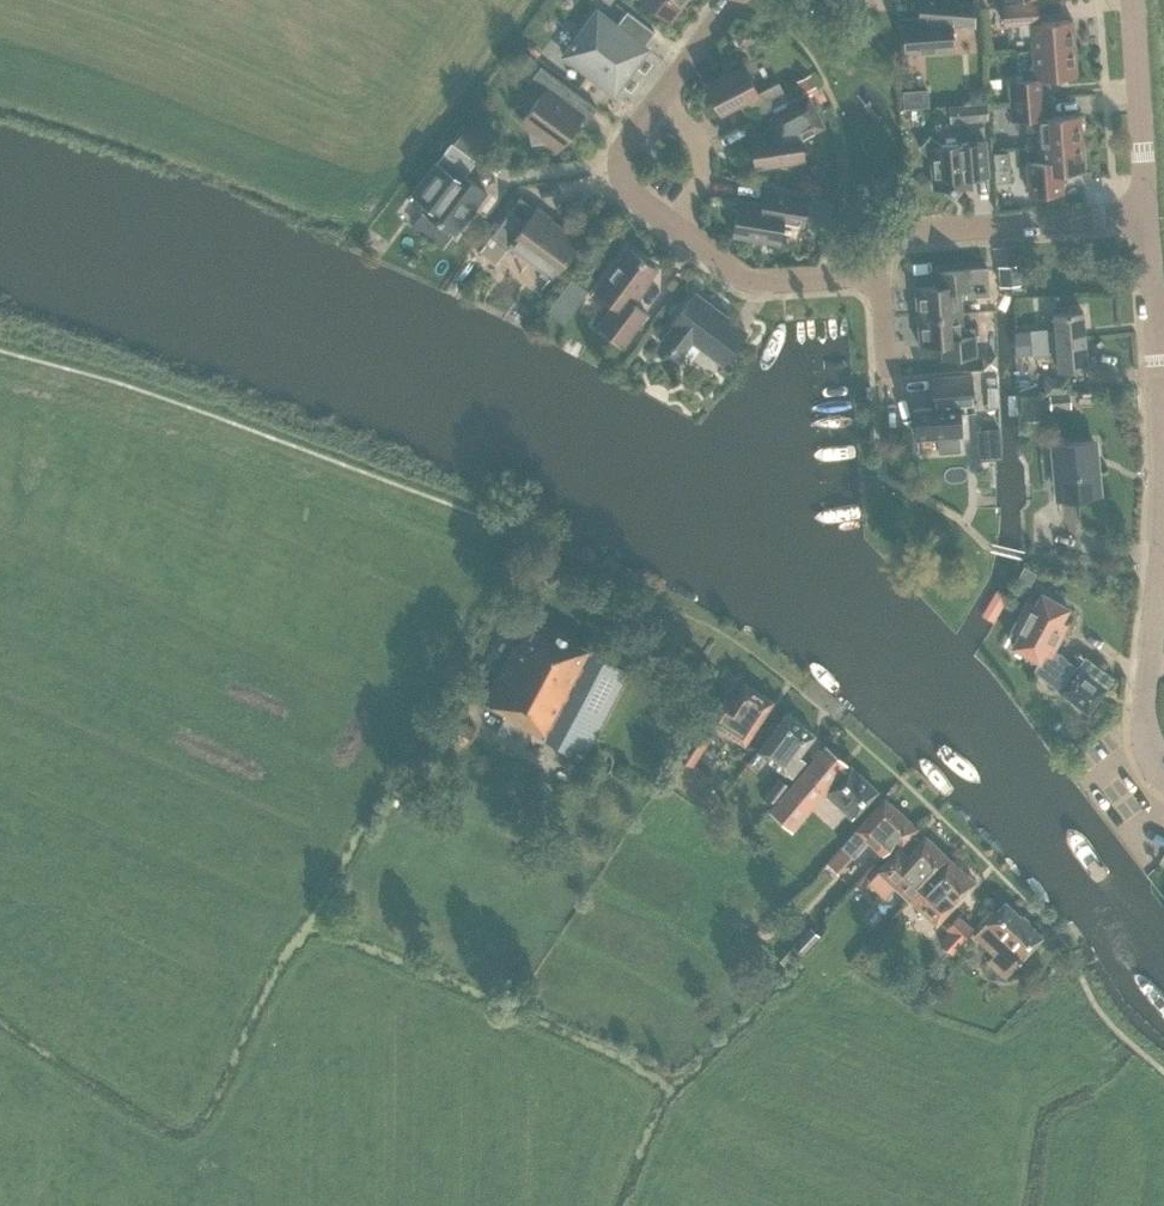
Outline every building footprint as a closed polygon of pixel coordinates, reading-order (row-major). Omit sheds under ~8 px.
[(670,19),(684,0),(645,0),(670,19)] [(916,17),(902,18),(904,52),(953,49),(951,27),(973,25),(971,0),(918,0),(916,17)] [(1031,33),(1032,50),(1074,46),(1072,18),(1037,21),(1036,2),(1003,5),(1004,25),(1018,24),(1019,34),(1031,33)] [(647,48),(644,45),(654,31),(627,10),(616,24),(597,9),(563,54),(613,93),(647,48)] [(1041,77),(1076,74),(1074,46),(1032,50),(1033,66),(1021,67),(1022,78),(1009,79),(1010,99),(1043,97),(1041,77)] [(578,117),(585,122),(596,107),(540,65),(529,80),(543,90),(522,118),(531,125),(534,140),(548,138),(558,145),(578,117)] [(757,114),(787,99),(778,81),(757,92),(744,65),(705,85),(720,113),(749,98),(757,114)] [(816,84),(809,72),(795,80),(802,92),(816,84)] [(984,87),(968,88),(969,103),(985,102),(984,87)] [(927,88),(901,90),(903,108),(929,106),(927,88)] [(800,137),(823,125),(808,94),(771,113),(774,130),(750,134),(755,168),(804,160),(800,137)] [(1034,129),(1035,145),(1082,142),(1080,114),(1044,116),(1043,97),(1010,99),(1012,120),(1025,119),(1026,130),(1034,129)] [(966,103),(967,120),(986,119),(985,102),(969,103),(966,103)] [(972,184),(971,175),(988,174),(985,140),(940,144),(930,135),(919,147),(930,156),(932,187),(940,186),(947,192),(951,187),(953,188),(957,183),(963,182),(963,185),(972,184)] [(451,141),(410,194),(424,205),(421,208),(455,233),(486,191),(464,175),(475,159),(451,141)] [(1084,170),(1082,142),(1035,145),(1036,161),(1027,162),(1029,195),(1063,192),(1061,171),(1084,170)] [(1009,151),(992,152),(995,181),(1011,180),(1009,151)] [(802,224),(807,196),(762,188),(760,203),(739,199),(733,235),(778,243),(782,221),(802,224)] [(813,195),(808,224),(829,228),(834,199),(813,195)] [(542,286),(543,287),(578,240),(536,209),(538,207),(536,206),(525,221),(510,209),(490,236),(506,248),(508,244),(528,259),(532,254),(554,270),(542,286)] [(598,324),(623,343),(646,313),(632,302),(656,269),(626,246),(596,286),(615,301),(598,324)] [(1019,264),(998,266),(999,284),(1020,282),(1019,264)] [(987,267),(940,270),(941,285),(914,287),(916,315),(961,312),(960,296),(972,295),(989,294),(987,267)] [(571,277),(547,310),(564,322),(588,289),(571,277)] [(670,323),(672,325),(660,341),(681,357),(681,356),(680,355),(691,339),(722,362),(746,331),(694,292),(670,323)] [(1031,330),(1032,342),(1084,337),(1082,309),(1053,312),(1054,331),(1046,332),(1046,329),(1031,330)] [(974,327),(962,328),(961,312),(916,315),(918,344),(946,342),(947,356),(976,354),(974,327)] [(1056,348),(1058,368),(1086,365),(1084,337),(1032,342),(1033,354),(1048,353),(1047,349),(1056,348)] [(981,355),(981,368),(995,368),(995,354),(981,355)] [(996,390),(995,374),(982,375),(983,391),(996,390)] [(933,405),(914,407),(916,437),(937,436),(938,452),(960,450),(958,434),(961,434),(959,412),(975,411),(972,375),(937,377),(931,378),(933,405)] [(1069,392),(1050,394),(1051,409),(1070,407),(1069,392)] [(1038,395),(1019,396),(1021,419),(1040,418),(1038,395)] [(1053,443),(1058,495),(1098,492),(1093,440),(1053,443)] [(1113,677),(1085,655),(1077,666),(1077,665),(1076,666),(1053,648),(1056,643),(1057,644),(1064,630),(1063,630),(1067,623),(1061,620),(1068,607),(1041,592),(1012,645),(1039,660),(1033,670),(1088,712),(1106,688),(1113,677)] [(528,727),(582,756),(627,669),(594,652),(594,651),(533,618),(520,644),(515,642),(485,700),(505,710),(503,714),(505,715),(497,732),(519,743),(528,727)] [(709,718),(745,742),(772,700),(744,682),(731,702),(723,697),(709,718)] [(446,711),(429,744),(443,751),(451,736),(464,743),(473,725),(446,711)] [(798,754),(814,734),(787,713),(758,750),(785,771),(792,775),(804,759),(798,754)] [(711,735),(697,725),(678,755),(692,764),(711,735)] [(824,791),(852,817),(877,789),(850,765),(849,765),(826,744),(770,810),(791,829),(824,791)] [(765,793),(774,800),(786,784),(777,776),(765,793)] [(842,845),(851,854),(866,839),(882,854),(896,838),(902,844),(917,827),(885,797),(856,829),(842,845)] [(894,884),(909,898),(948,856),(925,835),(907,855),(899,847),(867,882),(883,897),(894,884)] [(936,923),(975,880),(948,856),(909,898),(936,923)] [(988,961),(1004,976),(1042,936),(1005,901),(974,935),(995,954),(988,961)] [(940,942),(953,953),(973,929),(958,913),(944,927),(949,931),(940,942)] [(792,945),(779,959),(787,966),(799,953),(800,952),(802,954),(819,935),(810,926),(792,945)]
